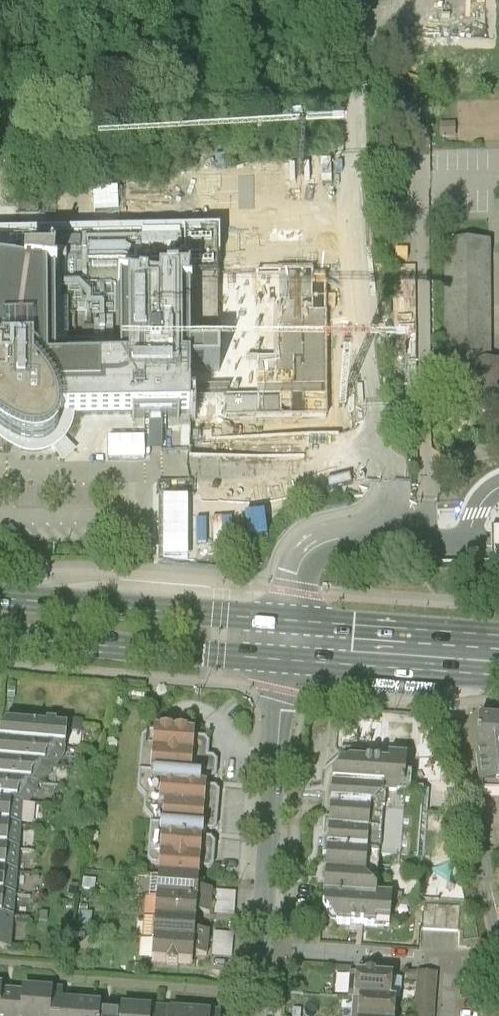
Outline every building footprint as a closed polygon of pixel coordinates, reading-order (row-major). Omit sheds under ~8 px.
[(443,108),(442,129),(474,130),(474,109),(443,108)] [(335,182),(334,158),(236,162),(237,187),(335,182)] [(38,197),(24,197),(24,209),(38,209),(38,197)] [(218,230),(56,231),(56,259),(56,364),(50,364),(50,399),(59,415),(132,414),(132,418),(156,418),(179,417),(179,414),(190,414),(190,347),(219,347),(219,270),(218,230)] [(59,415),(50,399),(50,364),(56,364),(56,259),(56,231),(0,232),(0,430),(9,436),(21,441),(35,444),(44,443),(53,438),(57,432),(60,423),(59,415)] [(491,240),(443,240),(443,361),(462,361),(491,361),(491,240)] [(491,361),(462,361),(463,410),(498,409),(498,361),(491,361)] [(498,795),(498,719),(478,717),(475,758),(480,794),(498,795)] [(0,725),(0,745),(69,747),(70,722),(3,720),(0,725)] [(200,732),(153,729),(150,780),(163,781),(197,783),(197,778),(197,774),(200,732)] [(209,739),(200,732),(197,774),(211,777),(217,771),(217,758),(213,752),(209,752),(209,749),(209,739)] [(59,764),(69,747),(0,745),(0,761),(59,764)] [(43,783),(59,764),(0,761),(0,781),(43,783)] [(331,831),(380,834),(379,854),(420,856),(421,825),(424,776),(334,772),(334,778),(333,796),(331,831)] [(14,801),(25,802),(43,783),(0,781),(0,800),(14,801)] [(200,867),(201,835),(201,831),(202,828),(205,783),(197,783),(163,781),(160,832),(159,854),(158,876),(199,878),(200,867)] [(215,784),(205,783),(202,828),(212,828),(217,824),(217,814),(219,788),(215,784)] [(12,825),(14,801),(0,800),(0,824),(12,825)] [(11,848),(12,825),(0,824),(0,848),(11,848)] [(327,882),(326,896),(392,899),(393,894),(376,893),(379,854),(380,834),(331,831),(329,849),(328,864),(327,882)] [(211,836),(201,835),(200,867),(208,867),(214,863),(215,845),(215,840),(211,836)] [(9,872),(11,848),(0,848),(0,871),(9,872)] [(7,895),(9,872),(0,871),(0,895),(7,895)] [(198,900),(199,878),(158,876),(157,897),(198,900)] [(391,928),(392,899),(326,896),(324,924),(357,926),(391,928)] [(197,922),(198,900),(157,897),(156,919),(197,922)] [(6,919),(0,919),(0,953),(12,953),(14,920),(6,919)] [(196,944),(197,922),(156,919),(155,941),(196,944)] [(233,953),(234,934),(215,933),(214,952),(233,953)] [(195,965),(196,944),(155,941),(154,962),(195,965)] [(437,974),(415,972),(412,1015),(434,1015),(437,974)] [(397,1002),(399,978),(359,975),(357,998),(397,1002)] [(8,986),(6,1015),(52,1015),(53,998),(54,988),(15,987),(8,986)] [(96,1002),(68,1000),(53,998),(52,1015),(95,1015),(96,1002)] [(397,1002),(357,998),(355,1015),(396,1015),(397,1002)] [(138,1006),(108,1003),(96,1002),(95,1015),(137,1015),(138,1006)] [(180,1009),(167,1008),(138,1006),(137,1015),(179,1015),(180,1009)]
